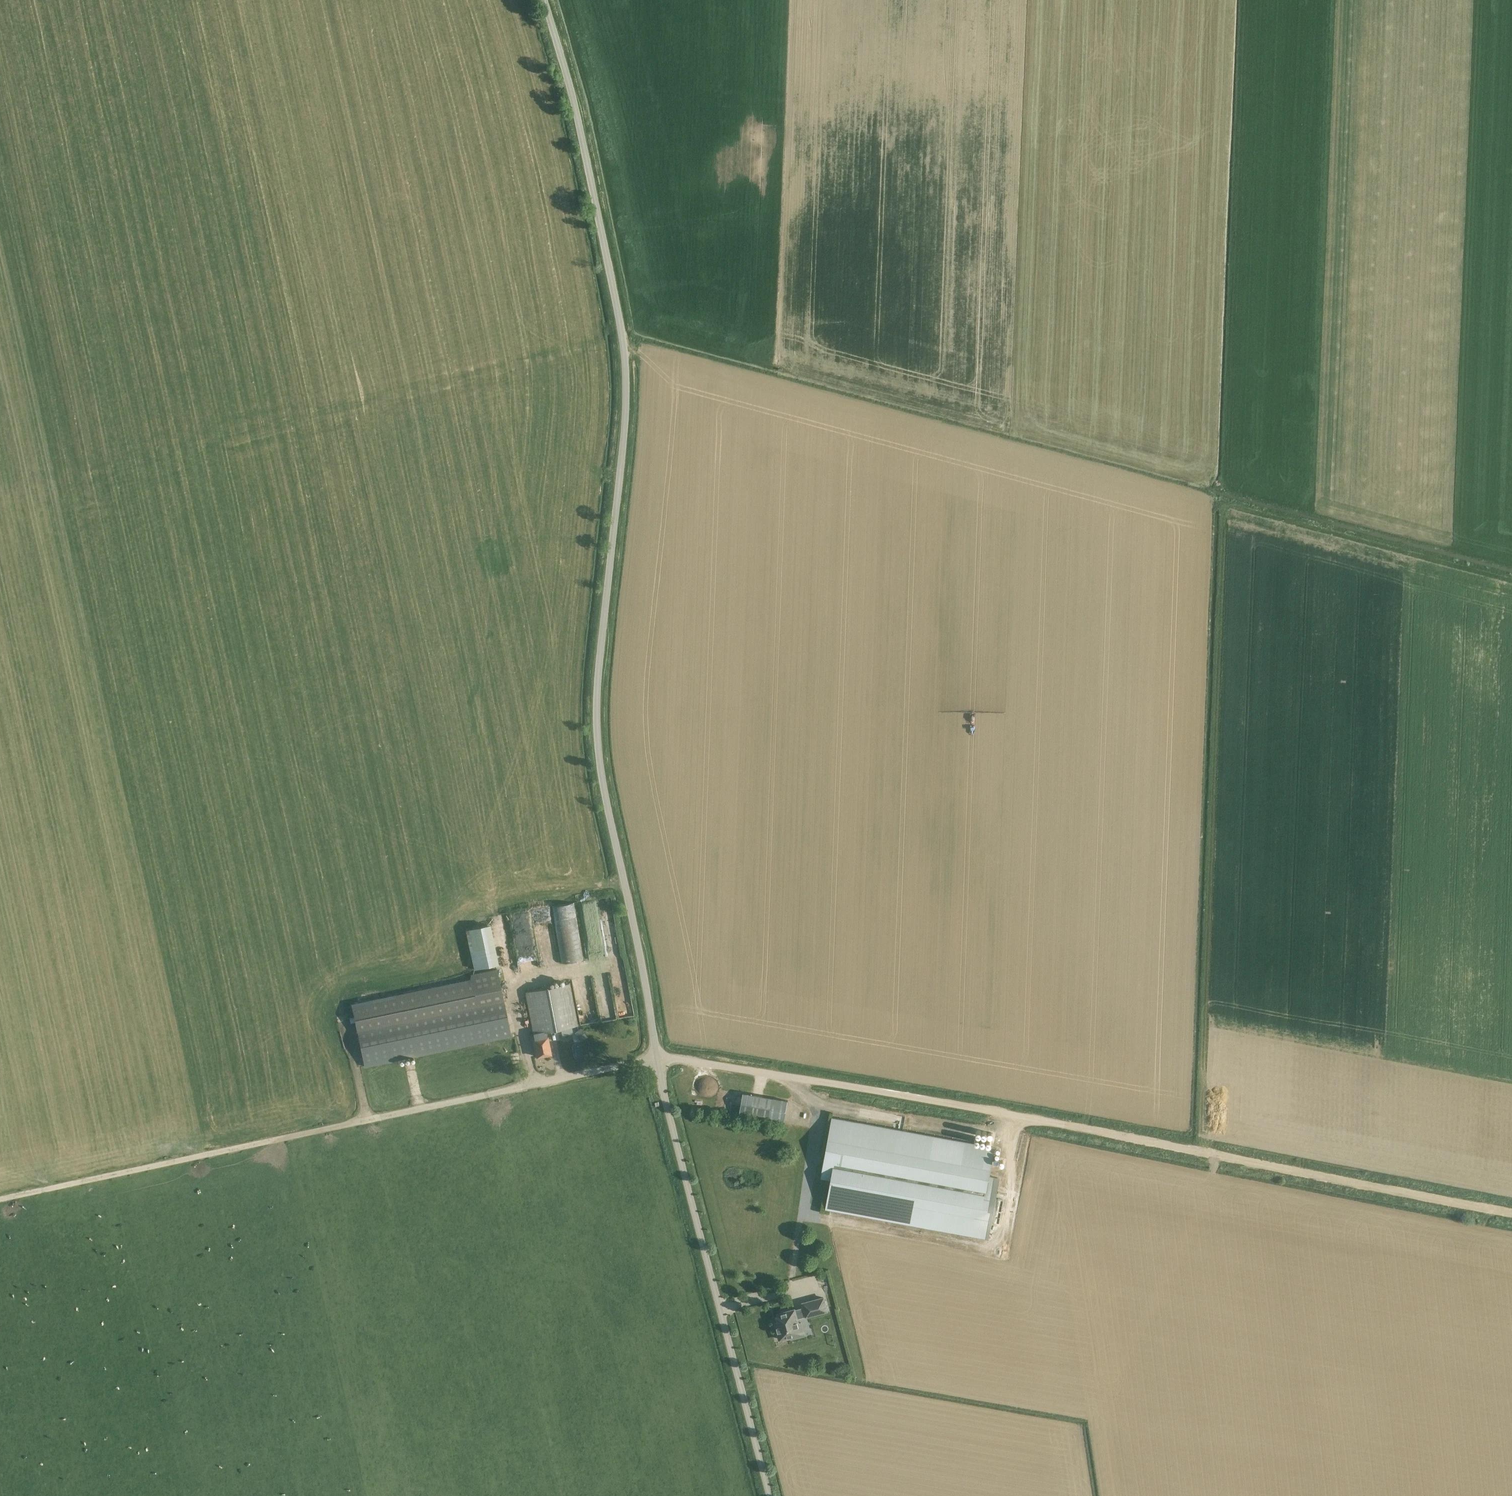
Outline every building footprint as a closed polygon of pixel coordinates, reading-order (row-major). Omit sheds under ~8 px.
[(583,960),(573,903),(551,907),(561,963),(583,960)] [(474,968),(500,964),(492,923),(467,928),(474,968)] [(511,1036),(496,968),(471,974),(472,981),(352,1007),(364,1066),(511,1036)] [(577,1025),(569,983),(524,992),(536,1056),(551,1054),(546,1031),(577,1025)] [(580,1028),(576,1031),(582,1040),(587,1037),(580,1028)] [(772,1098),(743,1093),(740,1112),(769,1117),(785,1120),(788,1100),(772,1098)] [(834,1118),(822,1178),(832,1180),(827,1209),(987,1238),(990,1219),(999,1221),(1004,1198),(994,1196),(998,1177),(990,1176),(995,1147),(834,1118)] [(827,1310),(823,1297),(803,1303),(804,1307),(797,1308),(798,1310),(795,1311),(794,1309),(777,1314),(779,1321),(775,1322),(777,1328),(780,1339),(790,1336),(791,1339),(804,1335),(801,1322),(798,1323),(797,1318),(827,1310)]
